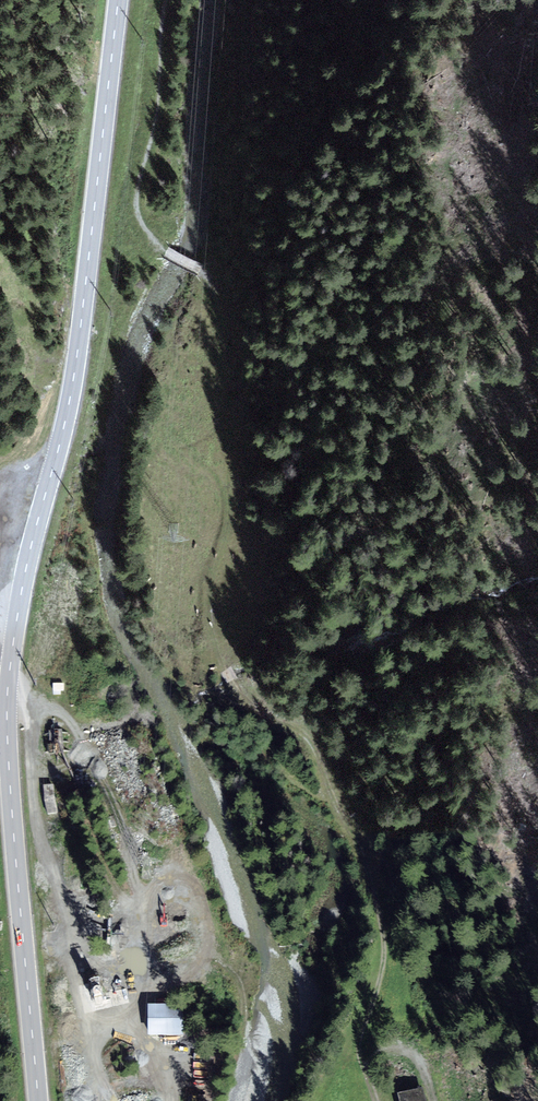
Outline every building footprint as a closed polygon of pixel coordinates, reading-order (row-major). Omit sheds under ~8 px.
[(183,1009),(150,1009),(150,1039),(183,1040),(183,1009)] [(400,1099),(400,1100),(428,1100),(426,1092),(400,1099)]
